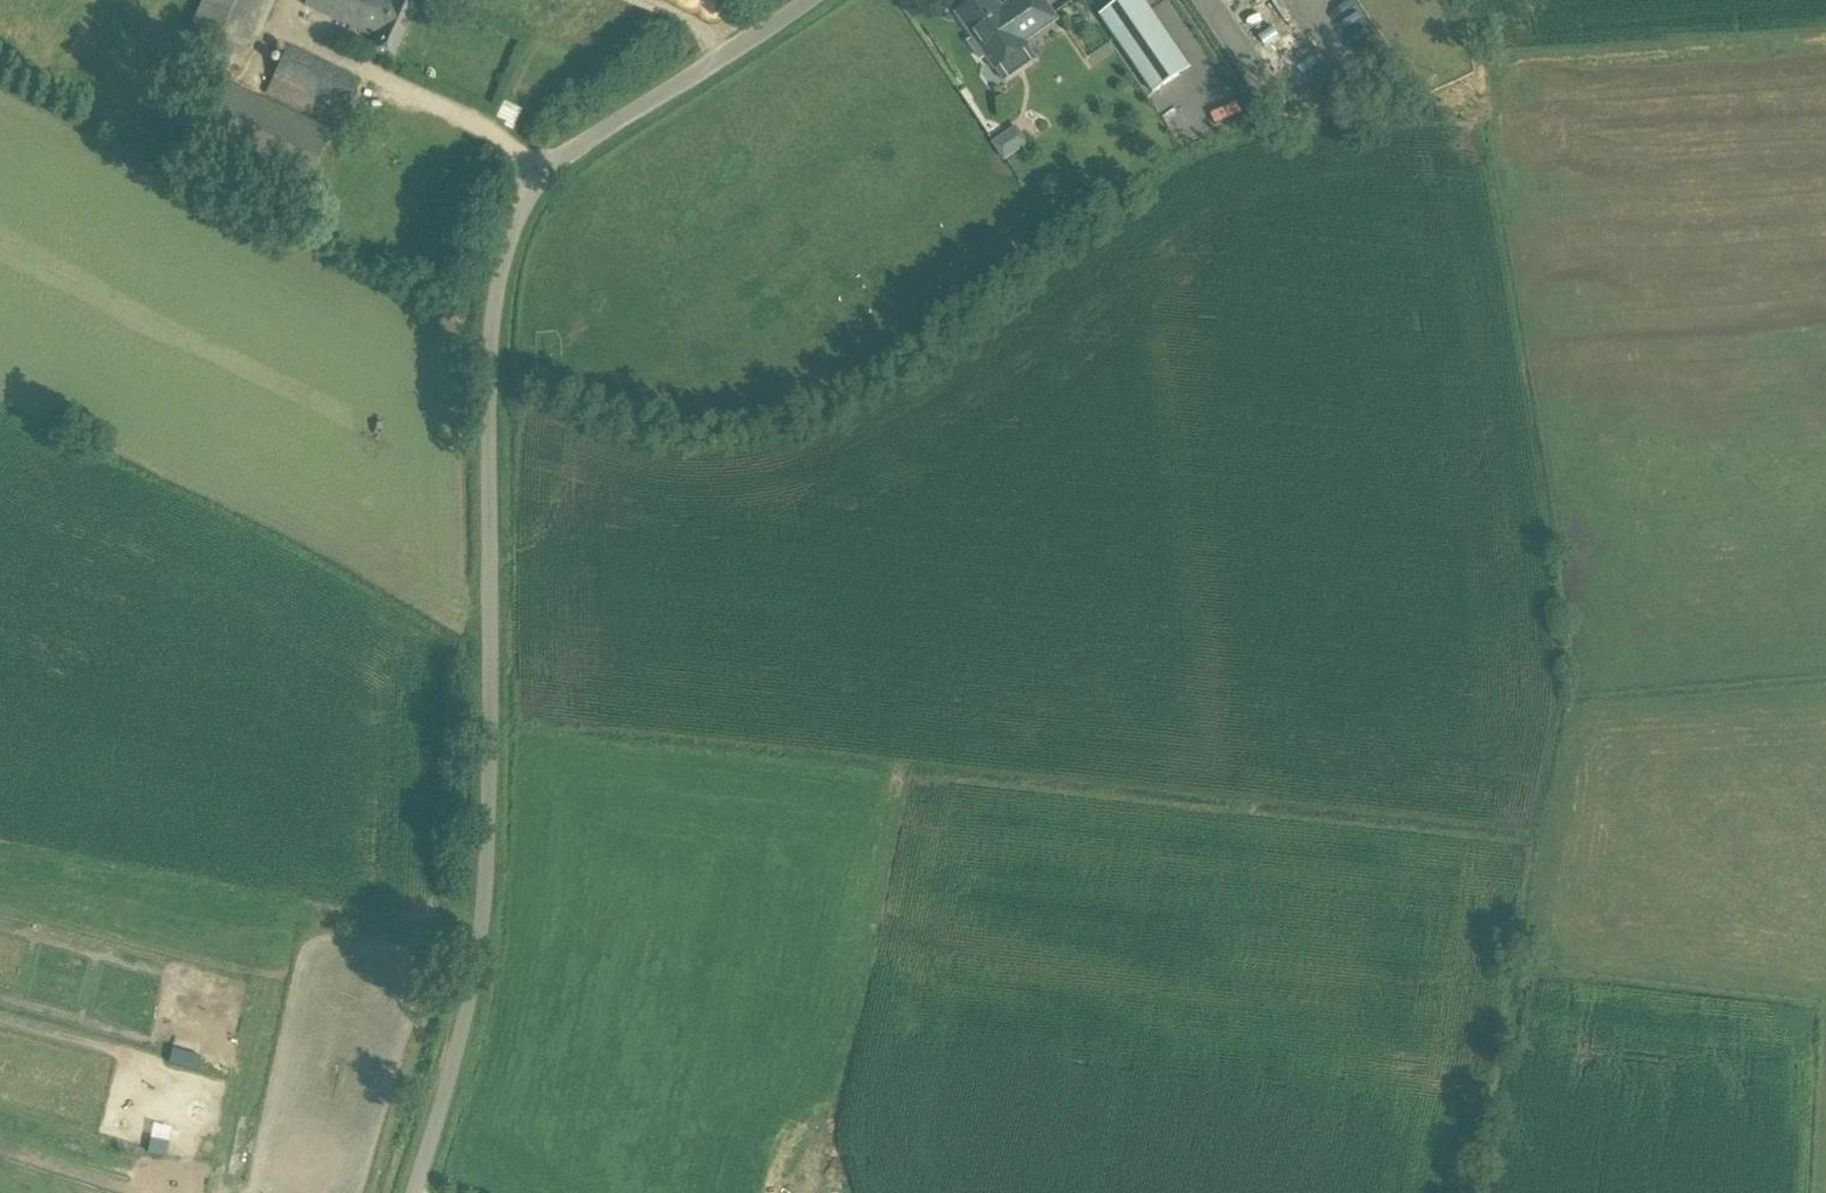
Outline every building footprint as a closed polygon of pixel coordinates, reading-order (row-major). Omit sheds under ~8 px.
[(191,28),(244,52),(268,0),(203,0),(191,28)] [(304,7),(376,39),(394,0),(308,0),(304,7)] [(376,39),(372,48),(394,58),(421,0),(420,0),(394,0),(376,39)] [(958,13),(995,67),(1027,45),(1024,41),(1057,19),(1043,0),(1016,0),(1011,4),(1011,5),(1003,10),(996,0),(977,0),(958,13)] [(1101,16),(1154,93),(1190,68),(1143,0),(1125,0),(1101,16)] [(1280,0),(1221,0),(1274,78),(1314,51),(1280,0)] [(230,65),(235,53),(218,46),(213,58),(230,65)] [(288,46),(266,93),(337,127),(359,79),(288,46)] [(297,209),(333,127),(233,83),(197,165),(297,209)] [(1019,127),(994,144),(1006,161),(1031,145),(1019,127)]
